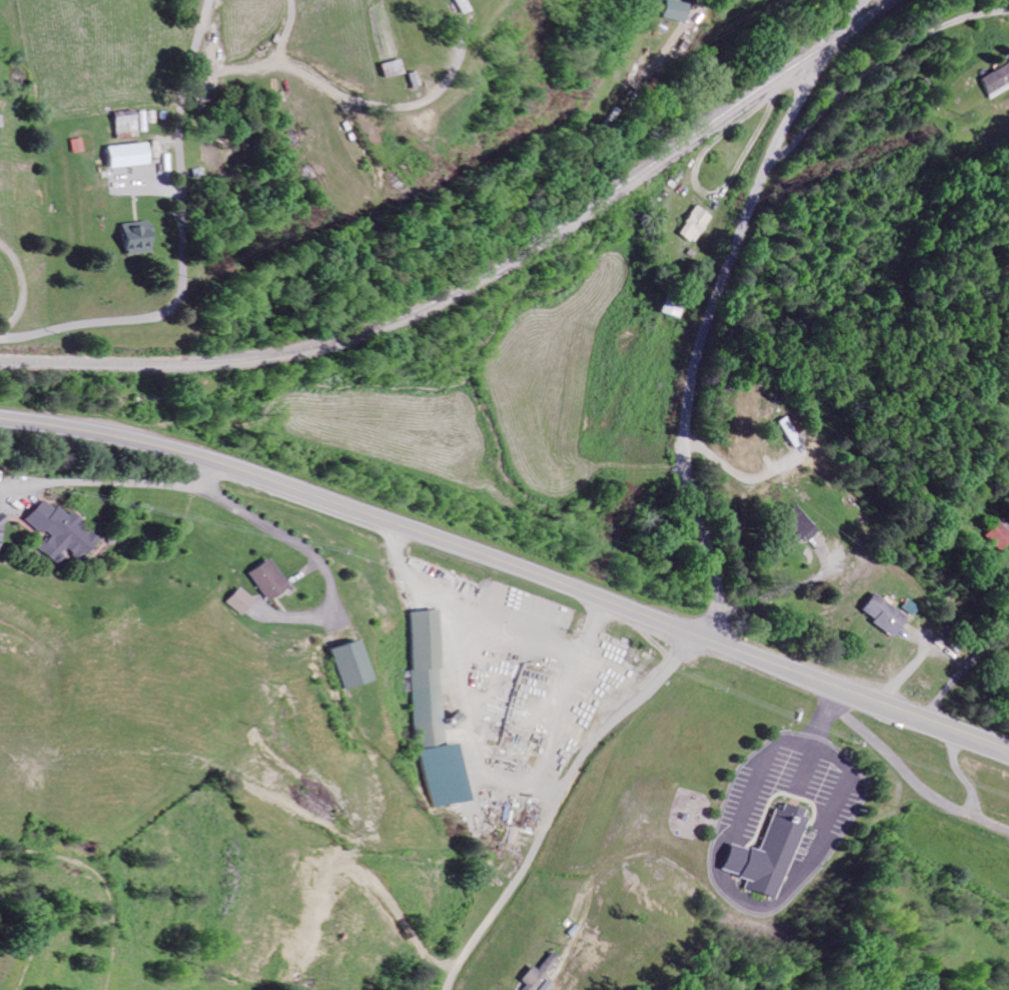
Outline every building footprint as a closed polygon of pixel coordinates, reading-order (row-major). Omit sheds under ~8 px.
[(675,23),(680,5),(663,0),(657,0),(652,17),(675,23)] [(1008,87),(1008,60),(975,76),(985,98),(1008,87)] [(106,118),(111,140),(132,135),(127,114),(106,118)] [(98,145),(99,167),(143,165),(142,143),(98,145)] [(678,233),(695,244),(714,217),(696,205),(678,233)] [(138,221),(111,224),(116,256),(143,252),(138,221)] [(680,318),(686,298),(666,292),(660,313),(680,318)] [(771,421),(787,448),(796,443),(780,416),(771,421)] [(25,519),(51,537),(42,549),(64,565),(72,554),(84,562),(100,538),(81,525),(84,521),(70,511),(68,514),(56,506),(54,509),(39,499),(25,519)] [(795,545),(810,528),(786,505),(771,522),(795,545)] [(970,536),(986,550),(1005,530),(989,516),(970,536)] [(268,601),(289,589),(272,558),(251,570),(268,601)] [(231,602),(247,615),(259,600),(243,587),(231,602)] [(847,611),(879,637),(894,618),(862,592),(847,611)] [(429,807),(460,803),(453,744),(444,745),(428,610),(405,612),(429,807)] [(327,649),(342,689),(367,680),(352,640),(327,649)] [(783,900),(807,819),(800,817),(802,811),(781,805),(780,810),(773,809),(760,852),(731,843),(723,871),(752,879),(749,889),(783,900)] [(520,989),(534,989),(555,958),(546,952),(533,971),(525,966),(512,985),(520,989)]
